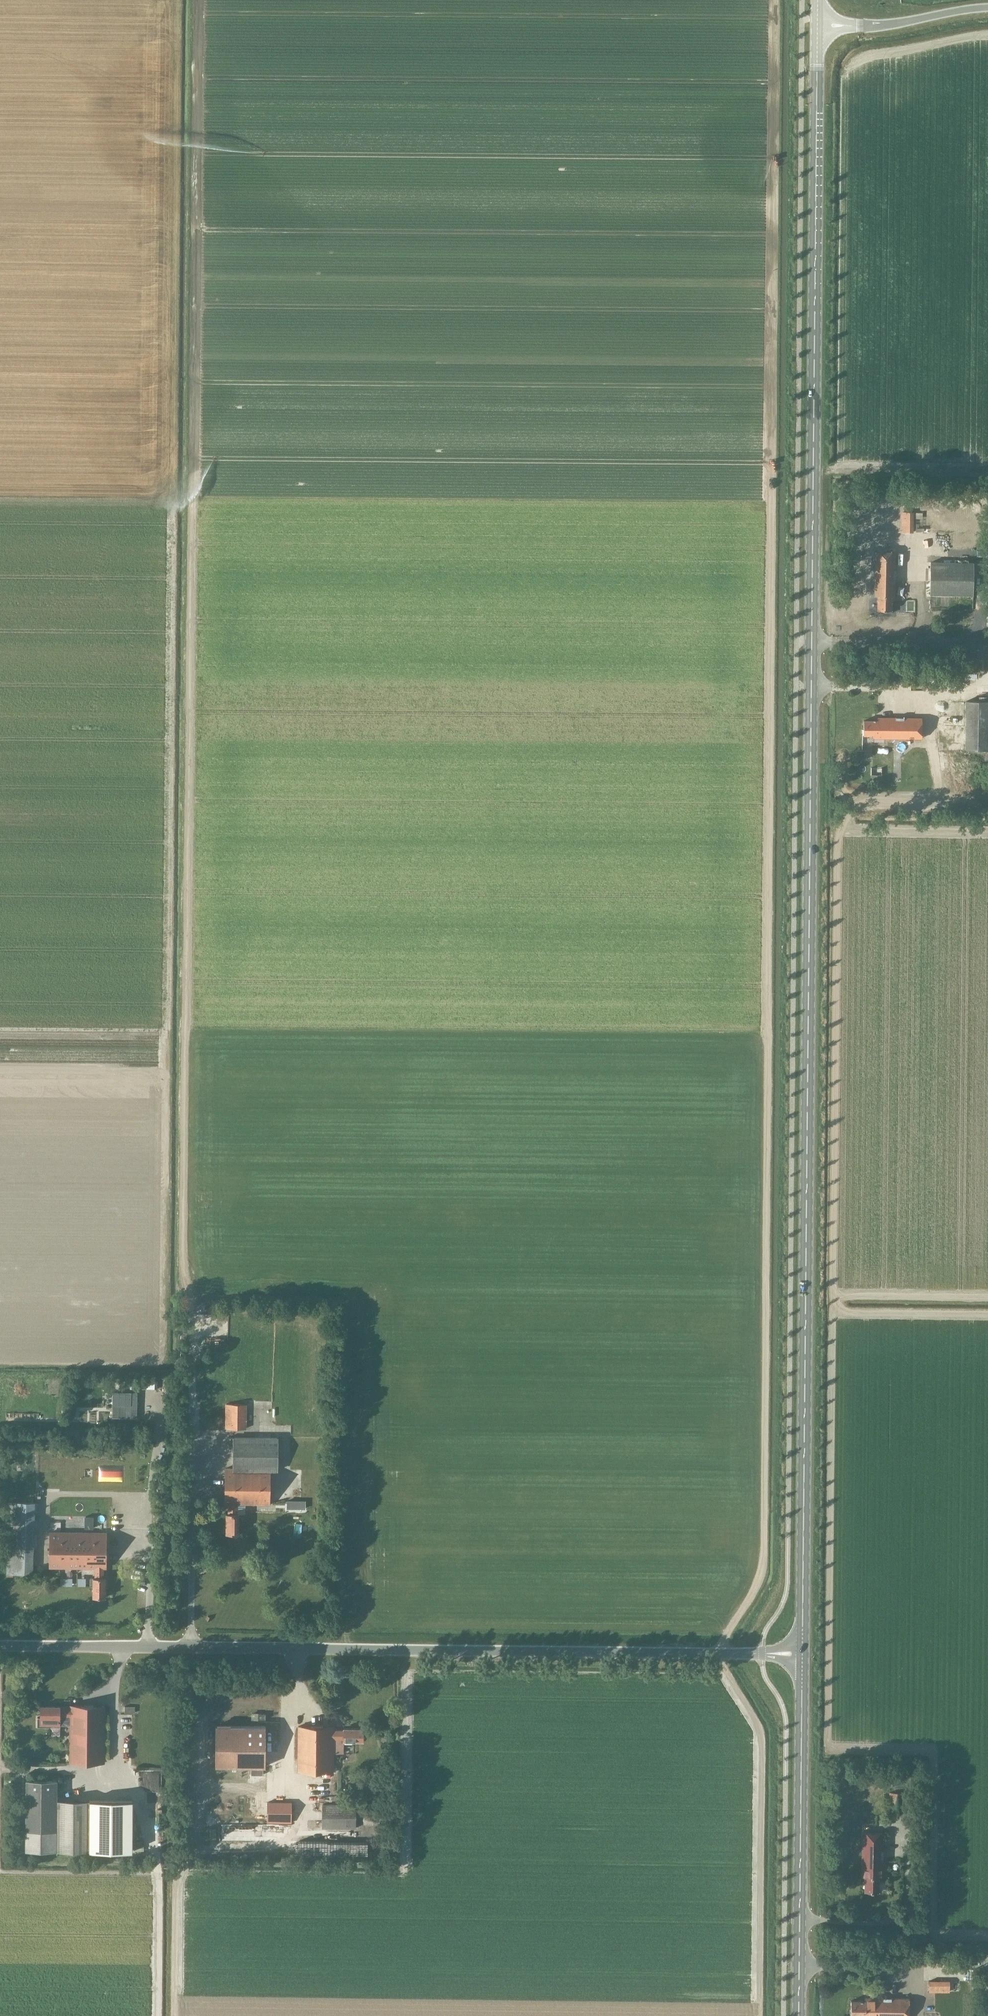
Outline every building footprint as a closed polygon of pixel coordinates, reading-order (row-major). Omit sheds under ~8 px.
[(913,532),(913,511),(902,511),(901,532),(913,532)] [(875,551),(874,598),(877,598),(877,610),(885,610),(885,613),(891,613),(891,600),(894,600),(895,552),(875,551)] [(930,562),(930,594),(972,595),(973,562),(930,562)] [(965,700),(965,749),(987,750),(987,701),(965,700)] [(921,738),(921,718),(877,717),(877,720),(863,720),(863,729),(862,729),(862,734),(873,734),(873,737),(921,738)] [(137,1393),(113,1392),(112,1417),(137,1417),(137,1393)] [(246,1429),(246,1404),(225,1404),(225,1428),(246,1429)] [(237,1504),(269,1504),(270,1470),(276,1471),(277,1437),(234,1437),(234,1468),(225,1468),(225,1504),(228,1504),(228,1514),(226,1514),(226,1533),(238,1533),(239,1522),(242,1522),(242,1514),(237,1514),(237,1504)] [(93,1585),(93,1597),(105,1597),(105,1577),(104,1577),(104,1567),(106,1567),(106,1532),(50,1532),(49,1567),(95,1567),(95,1577),(90,1577),(90,1585),(93,1585)] [(60,1705),(40,1705),(40,1716),(37,1716),(37,1726),(50,1726),(50,1721),(59,1721),(59,1724),(69,1724),(69,1762),(104,1762),(104,1705),(70,1705),(70,1707),(60,1707),(60,1705)] [(215,1725),(215,1765),(265,1766),(265,1726),(215,1725)] [(363,1740),(363,1728),(343,1728),(343,1730),(333,1729),(333,1726),(298,1726),(297,1770),(333,1771),(333,1738),(343,1739),(343,1740),(363,1740)] [(57,1779),(26,1779),(25,1850),(89,1850),(89,1800),(56,1800),(57,1779)] [(140,1797),(152,1796),(152,1787),(139,1788),(140,1797)] [(132,1800),(89,1800),(89,1850),(131,1851),(132,1800)] [(291,1823),(291,1802),(267,1802),(267,1823),(291,1823)] [(356,1828),(356,1804),(322,1804),(321,1828),(356,1828)] [(882,1881),(882,1832),(862,1832),(862,1876),(865,1876),(864,1890),(873,1891),(879,1891),(879,1881),(882,1881)] [(304,1849),(305,1840),(296,1839),(296,1847),(302,1847),(302,1849),(304,1849)] [(950,1992),(950,1980),(929,1980),(929,1992),(950,1992)] [(909,1998),(865,1997),(865,2000),(851,2000),(851,2014),(861,2014),(861,2015),(909,2015),(909,1998)]
